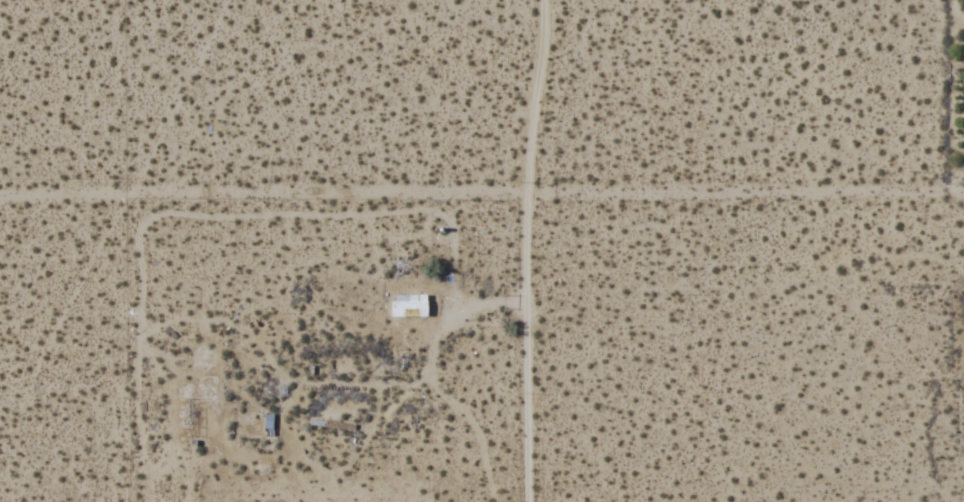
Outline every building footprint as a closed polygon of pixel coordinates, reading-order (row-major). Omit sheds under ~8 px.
[(427,294),(391,294),(391,317),(427,317),(427,294)] [(262,413),(262,436),(272,436),(272,414),(262,413)]
